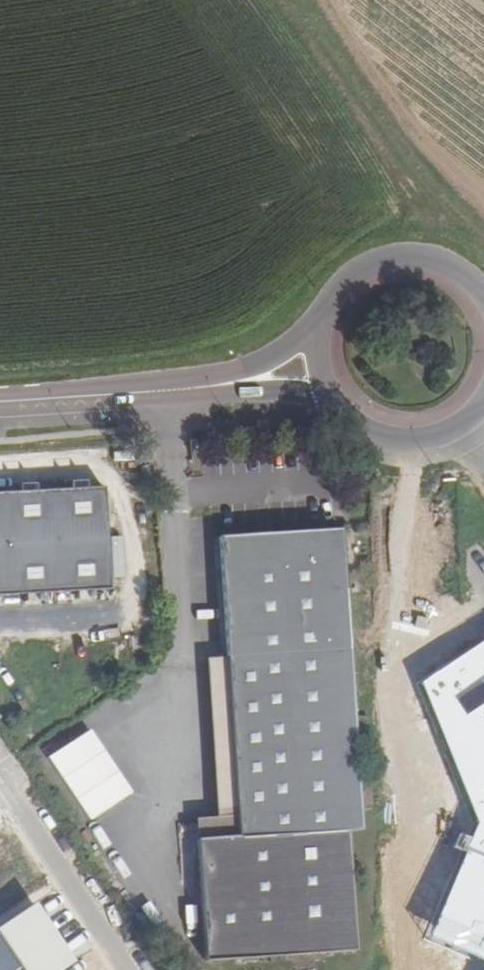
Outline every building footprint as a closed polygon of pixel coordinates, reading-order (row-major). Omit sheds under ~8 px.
[(151,444),(140,445),(142,462),(153,461),(151,444)] [(0,498),(0,599),(107,593),(102,493),(0,498)] [(205,956),(354,945),(348,829),(360,827),(340,526),(219,535),(237,833),(196,837),(196,852),(205,956)] [(132,794),(89,730),(49,757),(92,821),(132,794)]
